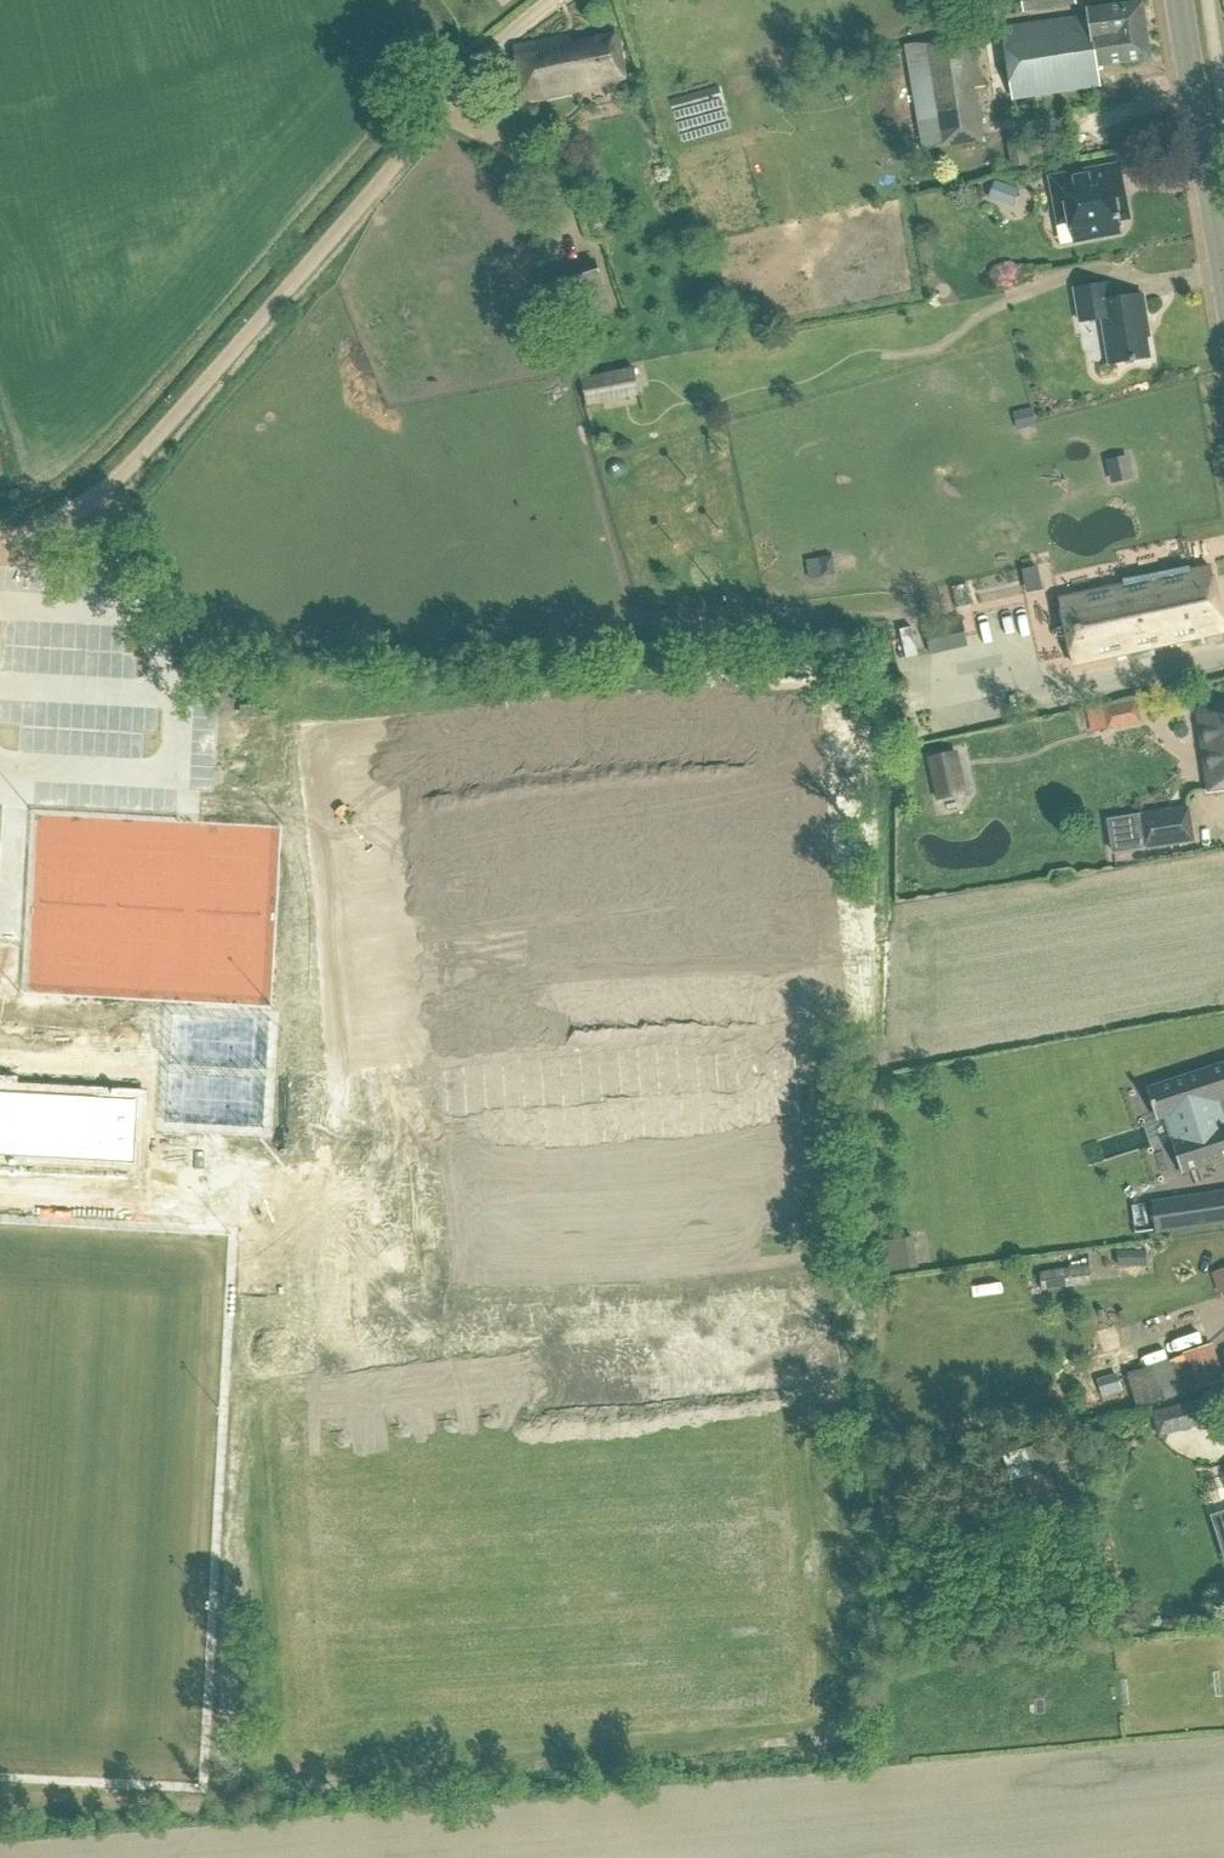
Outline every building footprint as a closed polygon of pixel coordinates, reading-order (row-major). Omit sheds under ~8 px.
[(1023,13),(1076,4),(1076,0),(1021,0),(1023,13)] [(1004,31),(1015,99),(1099,86),(1096,68),(1151,59),(1142,2),(1086,10),(1087,18),(1004,31)] [(617,35),(570,45),(568,38),(562,39),(561,38),(515,48),(527,104),(627,82),(617,35)] [(969,87),(979,85),(971,35),(925,42),(940,144),(977,138),(969,87)] [(1004,139),(1008,166),(1026,164),(1025,156),(1040,154),(1037,134),(1004,139)] [(1057,202),(1068,200),(1075,241),(1123,233),(1120,220),(1126,219),(1129,217),(1130,214),(1125,182),(1105,186),(1103,167),(1053,176),(1057,202)] [(993,178),(987,197),(1009,204),(1016,185),(993,178)] [(542,275),(555,315),(609,297),(596,258),(542,275)] [(1150,358),(1147,337),(1150,336),(1144,295),(1110,300),(1107,285),(1075,290),(1080,322),(1102,319),(1110,364),(1150,358)] [(581,376),(586,405),(640,395),(634,366),(581,376)] [(1060,600),(1073,664),(1223,632),(1223,630),(1211,568),(1060,600)] [(921,628),(926,653),(964,644),(958,618),(947,621),(946,616),(938,618),(939,622),(937,622),(936,618),(921,621),(923,627),(921,628)] [(1099,706),(1104,730),(1139,722),(1134,698),(1099,706)] [(1216,788),(1223,787),(1223,705),(1205,708),(1216,788)] [(951,753),(930,757),(939,801),(960,795),(951,753)] [(1193,840),(1188,808),(1108,821),(1113,852),(1193,840)] [(82,970),(109,976),(113,958),(123,961),(130,928),(93,920),(82,970)] [(1142,1092),(1153,1124),(1173,1117),(1181,1140),(1168,1145),(1178,1177),(1223,1162),(1223,1126),(1211,1130),(1204,1107),(1223,1100),(1223,1064),(1142,1092)] [(138,1099),(0,1092),(0,1156),(135,1163),(138,1099)] [(235,1194),(234,1179),(205,1181),(206,1196),(235,1194)] [(1156,1232),(1223,1222),(1223,1192),(1152,1202),(1156,1232)] [(374,1247),(353,1248),(356,1300),(377,1299),(374,1247)] [(1119,1251),(1119,1266),(1133,1266),(1133,1251),(1119,1251)] [(1038,1270),(1040,1291),(1089,1286),(1087,1265),(1038,1270)] [(414,1338),(442,1336),(441,1321),(413,1323),(414,1338)] [(1170,1357),(1178,1386),(1221,1373),(1210,1337),(1182,1345),(1185,1353),(1170,1357)] [(1119,1372),(1100,1379),(1106,1398),(1126,1392),(1119,1372)] [(1207,1384),(1210,1395),(1215,1393),(1223,1391),(1223,1388),(1222,1380),(1207,1384)] [(1199,1398),(1151,1410),(1157,1435),(1205,1423),(1199,1398)]
